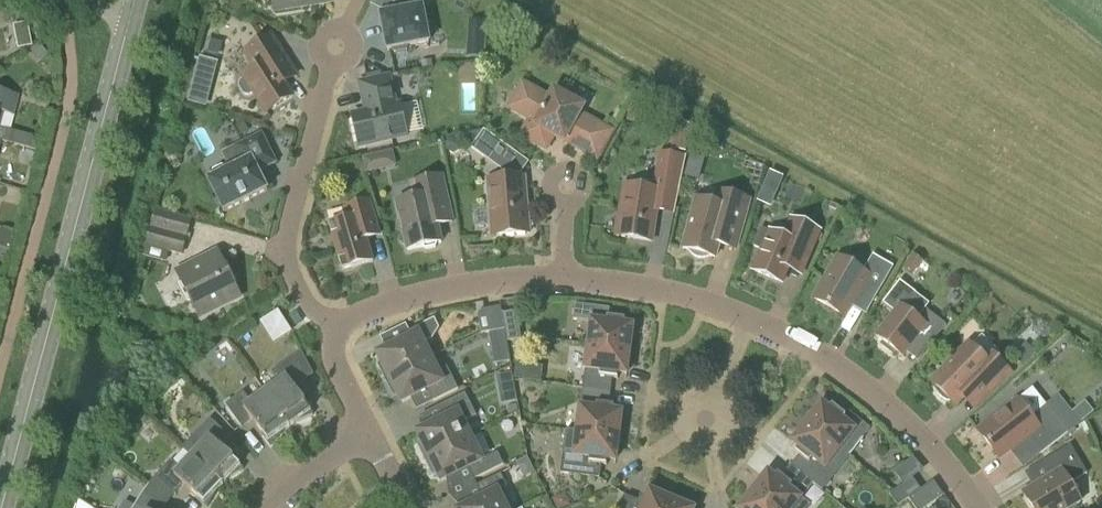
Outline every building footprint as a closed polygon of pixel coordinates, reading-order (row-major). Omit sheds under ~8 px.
[(274,12),(307,7),(306,2),(316,0),(273,0),(274,12)] [(387,3),(393,6),(394,13),(381,16),(388,51),(429,42),(422,8),(411,10),(409,0),(389,0),(387,3)] [(487,23),(469,22),(467,58),(485,59),(487,23)] [(26,24),(12,27),(16,50),(31,47),(26,24)] [(239,87),(244,95),(249,96),(254,93),(266,113),(292,96),(274,68),(287,60),(271,36),(246,53),(256,69),(244,77),(245,79),(240,83),(239,87)] [(206,55),(192,99),(209,105),(223,61),(206,55)] [(400,106),(396,106),(389,77),(360,84),(367,113),(353,116),(360,147),(407,136),(400,106)] [(532,90),(520,113),(532,119),(523,136),(546,148),(553,134),(595,157),(609,132),(578,115),(582,108),(555,93),(551,101),(532,90)] [(13,117),(18,96),(0,91),(0,114),(13,117)] [(671,150),(686,152),(691,127),(677,119),(671,150)] [(29,149),(32,137),(0,129),(0,141),(29,149)] [(484,131),(472,149),(497,167),(510,149),(484,131)] [(236,148),(244,164),(208,181),(224,213),(268,191),(258,172),(276,164),(262,135),(236,148)] [(692,135),(689,166),(703,168),(704,136),(692,135)] [(1,142),(29,149),(0,141),(0,144),(1,142)] [(370,169),(399,167),(398,151),(369,153),(370,169)] [(662,186),(680,189),(686,158),(667,155),(663,185),(662,186)] [(416,199),(397,203),(408,251),(423,248),(426,251),(436,248),(438,244),(442,243),(438,226),(453,223),(442,176),(412,183),(416,199)] [(488,181),(492,237),(529,234),(525,177),(488,181)] [(662,186),(663,185),(641,181),(640,188),(624,185),(617,237),(652,242),(656,217),(674,219),(680,189),(662,186)] [(691,253),(693,255),(695,256),(697,257),(699,258),(701,258),(704,258),(706,258),(707,258),(710,257),(715,258),(719,245),(736,250),(749,201),(718,192),(714,205),(697,200),(683,249),(689,251),(690,252),(691,253)] [(370,202),(345,210),(348,221),(330,226),(343,271),(373,262),(365,233),(378,229),(370,202)] [(157,212),(147,247),(181,257),(191,221),(157,212)] [(784,238),(770,232),(760,228),(752,247),(762,251),(754,271),(782,283),(795,252),(809,258),(820,232),(792,220),(784,238)] [(217,253),(178,273),(197,310),(214,302),(218,309),(240,298),(217,253)] [(873,255),(863,272),(837,258),(814,298),(845,316),(851,306),(866,315),(894,267),(873,255)] [(909,293),(903,296),(899,300),(900,306),(876,337),(884,343),(883,345),(893,353),(895,351),(903,357),(917,338),(930,347),(946,325),(915,301),(915,297),(909,293)] [(610,309),(576,305),(574,320),(591,323),(588,345),(630,351),(633,327),(625,326),(626,320),(609,318),(610,309)] [(283,308),(265,320),(279,341),(297,329),(283,308)] [(481,334),(505,330),(503,314),(502,314),(501,308),(482,311),(482,315),(478,316),(481,334)] [(503,314),(505,330),(507,342),(522,340),(517,312),(503,314)] [(378,366),(386,381),(431,359),(424,345),(433,340),(440,329),(435,319),(404,335),(406,340),(378,354),(382,363),(378,366)] [(588,345),(583,389),(611,393),(613,379),(618,379),(619,374),(627,375),(630,351),(588,345)] [(956,406),(963,398),(975,410),(1011,373),(993,356),(987,363),(969,345),(932,383),(956,406)] [(279,384),(266,393),(290,427),(295,424),(314,416),(295,389),(314,375),(301,352),(272,373),(279,384)] [(431,359),(386,381),(393,396),(398,394),(402,403),(429,390),(435,402),(458,390),(447,368),(438,372),(431,359)] [(583,389),(577,432),(619,437),(622,413),(614,412),(615,407),(609,406),(611,393),(583,389)] [(290,427),(266,393),(251,404),(244,393),(226,406),(241,427),(252,420),(271,446),(285,431),(290,427)] [(418,444),(425,460),(470,437),(463,423),(477,416),(465,394),(438,408),(444,420),(417,433),(422,442),(418,444)] [(978,431),(1000,459),(1025,439),(1039,457),(1068,433),(1047,405),(1031,418),(1017,400),(978,431)] [(822,405),(807,424),(849,457),(871,429),(848,412),(845,416),(832,406),(829,410),(822,405)] [(204,445),(193,457),(223,486),(227,481),(244,470),(220,447),(230,438),(210,419),(194,436),(204,445)] [(800,456),(791,467),(813,484),(822,491),(849,457),(807,424),(792,443),(799,448),(795,453),(800,456)] [(619,437),(577,432),(566,430),(561,474),(600,479),(602,465),(607,466),(608,461),(616,462),(619,437)] [(470,437),(425,460),(433,475),(437,473),(442,482),(468,469),(474,480),(504,466),(498,454),(483,461),(470,437)] [(1033,507),(1072,507),(1081,502),(1070,484),(1088,474),(1071,446),(1044,462),(1052,475),(1024,492),(1033,507)] [(193,457),(181,470),(171,461),(156,477),(175,495),(184,486),(208,507),(219,490),(223,486),(193,457)] [(753,492),(773,507),(809,507),(810,506),(801,499),(813,484),(791,467),(782,477),(778,474),(775,478),(768,473),(753,492)] [(498,492),(507,487),(501,475),(478,487),(483,498),(465,507),(506,507),(498,492)] [(898,507),(909,500),(922,491),(913,478),(903,485),(890,495),(898,507)] [(909,500),(915,507),(927,507),(944,496),(934,482),(922,491),(909,500)] [(672,501),(650,491),(646,499),(641,497),(639,502),(627,497),(622,507),(669,507),(672,501)] [(753,492),(741,507),(773,507),(753,492)] [(166,507),(143,494),(134,507),(165,507),(166,507)]
